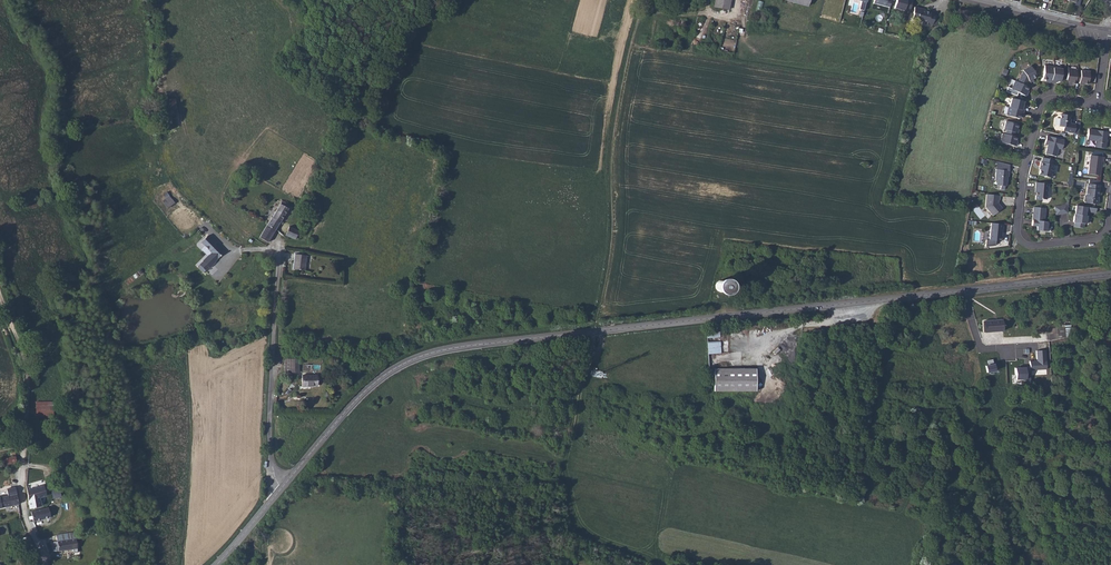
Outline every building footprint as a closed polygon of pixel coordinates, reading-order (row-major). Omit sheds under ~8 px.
[(713,6),(729,10),(731,0),(715,0),(713,6)] [(856,0),(861,1),(859,9),(865,11),(868,0),(856,0)] [(893,7),(909,11),(912,0),(895,0),(893,7)] [(924,23),(930,24),(930,23),(932,13),(932,12),(917,9),(917,8),(911,6),(910,12),(912,12),(911,18),(924,21),(924,23)] [(1047,82),(1051,82),(1054,68),(1054,67),(1045,65),(1043,79),(1048,80),(1047,82)] [(1026,73),(1021,84),(1029,88),(1032,82),(1032,83),(1040,79),(1034,68),(1026,72),(1026,73)] [(1062,69),(1054,68),(1051,82),(1056,83),(1056,81),(1061,81),(1062,69)] [(1070,83),(1075,84),(1076,81),(1077,72),(1077,69),(1068,68),(1066,84),(1070,85),(1070,83)] [(1077,72),(1076,81),(1079,82),(1079,83),(1088,84),(1090,71),(1081,70),(1081,73),(1077,72)] [(1029,88),(1021,84),(1018,82),(1014,91),(1028,98),(1030,94),(1029,93),(1030,92),(1031,89),(1029,88)] [(174,100),(163,100),(163,117),(173,117),(174,100)] [(1014,101),(1012,110),(1026,113),(1027,109),(1025,109),(1026,104),(1014,101)] [(1026,113),(1011,110),(1009,118),(1022,122),(1024,117),(1025,117),(1026,113)] [(1075,117),(1064,115),(1063,128),(1067,128),(1066,133),(1071,133),(1071,134),(1077,135),(1079,125),(1074,125),(1073,125),(1073,123),(1074,123),(1075,117)] [(1009,133),(1008,137),(1017,139),(1017,135),(1019,135),(1021,127),(1008,124),(1006,132),(1009,133)] [(1093,132),(1091,142),(1099,144),(1098,150),(1109,152),(1110,137),(1110,135),(1093,132)] [(1003,145),(1019,149),(1019,146),(1018,146),(1018,144),(1019,140),(1017,139),(1008,137),(1005,136),(1003,145)] [(1067,142),(1050,138),(1048,147),(1051,147),(1051,148),(1052,148),(1051,150),(1050,150),(1049,156),(1060,159),(1061,151),(1065,152),(1067,142)] [(1108,160),(1094,158),(1091,177),(1103,179),(1104,172),(1103,172),(1103,170),(1104,170),(1105,165),(1107,165),(1108,160)] [(1057,162),(1045,160),(1044,164),(1043,169),(1044,169),(1043,172),(1042,177),(1054,180),(1057,167),(1056,167),(1057,162)] [(1009,165),(997,161),(994,180),(997,181),(996,185),(1000,185),(1000,189),(1004,190),(1004,186),(1006,186),(1007,177),(1008,177),(1009,165)] [(1051,186),(1039,184),(1037,194),(1038,194),(1038,197),(1037,202),(1043,202),(1043,201),(1048,202),(1051,186)] [(1088,205),(1100,207),(1101,201),(1100,201),(1101,197),(1101,193),(1102,193),(1103,188),(1102,188),(1091,186),(1089,197),(1087,198),(1087,203),(1088,205)] [(167,192),(162,194),(164,199),(162,200),(166,207),(173,203),(167,192)] [(1005,211),(1003,208),(1001,208),(1000,207),(1001,206),(1001,203),(1002,203),(1003,199),(990,197),(989,210),(996,219),(1005,211)] [(275,231),(289,208),(280,203),(272,218),(270,217),(266,225),(275,231)] [(1070,209),(1057,210),(1059,218),(1071,216),(1070,212),(1070,209)] [(1099,216),(1100,211),(1079,209),(1078,218),(1079,218),(1078,220),(1077,226),(1079,226),(1078,231),(1088,232),(1088,227),(1090,227),(1090,219),(1089,219),(1089,214),(1091,214),(1091,215),(1099,216)] [(1046,225),(1048,212),(1036,210),(1036,215),(1036,217),(1035,217),(1034,223),(1035,223),(1034,229),(1039,229),(1039,234),(1051,235),(1052,232),(1050,231),(1051,227),(1049,226),(1049,225),(1046,225)] [(275,231),(266,225),(259,237),(263,239),(268,243),(275,231)] [(289,226),(286,235),(295,239),(296,237),(300,238),(301,234),(298,232),(298,230),(289,226)] [(1006,227),(994,226),(992,243),(1003,245),(1004,236),(1005,236),(1005,232),(1006,227)] [(225,253),(207,237),(201,244),(213,254),(210,256),(204,262),(204,263),(210,268),(211,269),(217,263),(216,262),(225,253)] [(299,253),(288,250),(284,266),(296,269),(299,253)] [(204,263),(199,268),(205,274),(210,268),(204,263)] [(726,289),(726,286),(725,282),(721,279),(716,280),(714,282),(713,285),(714,290),(718,293),(721,293),(724,291),(726,289)] [(983,336),(1002,332),(1000,321),(981,324),(983,336)] [(714,337),(701,334),(696,356),(709,358),(714,337)] [(1044,347),(1034,346),(1034,355),(1027,355),(1027,366),(1043,367),(1044,347)] [(1022,365),(1012,365),(1011,377),(1021,377),(1022,373),(1026,373),(1026,364),(1022,364),(1022,365)] [(699,372),(701,395),(743,391),(741,369),(740,369),(699,372)] [(295,384),(303,385),(304,374),(290,373),(289,384),(296,385),(295,384)] [(35,401),(34,418),(51,419),(52,402),(35,401)] [(49,464),(44,454),(32,459),(42,480),(55,474),(52,464),(49,464)] [(32,484),(26,486),(26,487),(29,508),(42,505),(39,497),(46,495),(43,485),(33,488),(32,484)] [(19,504),(16,487),(7,489),(7,490),(10,506),(19,504)] [(50,489),(52,499),(61,497),(58,487),(50,489)] [(10,506),(7,490),(0,491),(0,508),(10,506)] [(32,515),(29,516),(29,517),(30,519),(33,518),(34,521),(51,516),(47,507),(45,508),(31,512),(32,515)] [(74,553),(76,552),(78,552),(75,532),(56,535),(57,541),(52,542),(54,552),(74,549),(74,553)]
